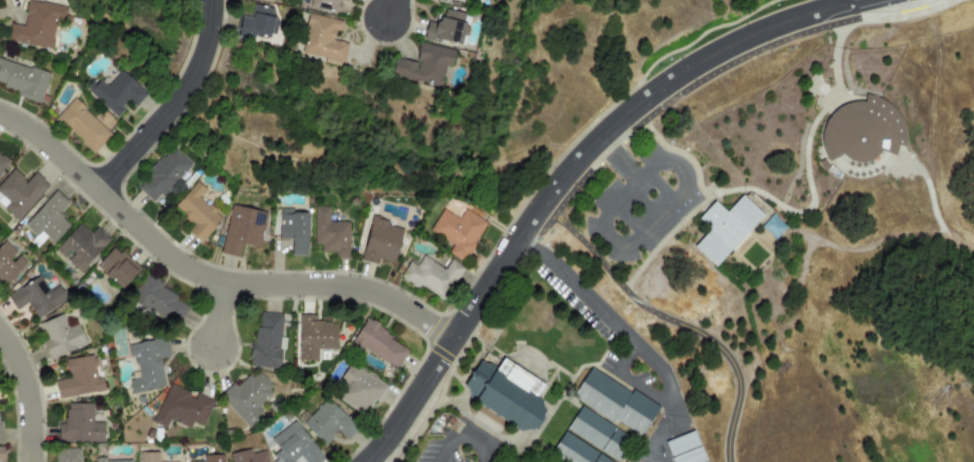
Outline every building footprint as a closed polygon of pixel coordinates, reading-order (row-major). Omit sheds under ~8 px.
[(6,41),(50,49),(56,19),(63,20),(66,7),(27,0),(22,26),(9,24),(6,41)] [(344,14),(346,0),(309,0),(308,8),(344,14)] [(241,16),(237,37),(252,40),(253,35),(268,38),(273,8),(253,4),(250,18),(241,16)] [(422,38),(463,45),(468,14),(441,10),(438,24),(425,22),(422,38)] [(342,21),(308,14),(300,54),(342,62),(346,43),(332,40),(334,31),(340,32),(342,21)] [(394,59),(390,77),(440,86),(444,67),(450,68),(453,50),(418,44),(415,62),(394,59)] [(48,74),(0,58),(0,88),(40,100),(48,74)] [(145,95),(122,70),(105,86),(96,78),(85,88),(114,119),(124,110),(118,104),(124,98),(133,107),(145,95)] [(866,95),(877,98),(878,99),(888,104),(896,113),(902,123),(905,135),(905,147),(904,147),(897,146),(896,152),(894,156),(880,151),(879,152),(878,155),(873,159),(868,162),(862,163),(856,163),(850,162),(845,159),(841,154),(828,162),(826,158),(824,155),(821,145),(821,135),(824,126),(829,117),(836,110),(845,105),(855,103),(865,103),(865,97),(866,95)] [(93,154),(110,134),(72,99),(54,119),(93,154)] [(115,124),(104,112),(96,120),(106,132),(115,124)] [(134,187),(154,205),(190,164),(171,147),(134,187)] [(0,156),(0,173),(8,160),(0,156)] [(823,160),(828,166),(829,167),(825,170),(824,171),(818,164),(823,160)] [(34,173),(25,182),(13,170),(0,184),(0,206),(15,220),(48,186),(34,173)] [(200,243),(222,218),(198,197),(204,190),(195,181),(172,207),(192,225),(187,231),(200,243)] [(67,202),(54,191),(24,226),(35,235),(31,240),(38,245),(44,238),(52,244),(69,224),(57,214),(67,202)] [(726,212),(742,195),(747,200),(764,215),(727,254),(716,265),(715,267),(694,247),(710,230),(698,219),(702,214),(714,201),(718,205),(726,212)] [(266,213),(231,205),(220,254),(240,258),(242,246),(258,250),(266,213)] [(314,245),(321,246),(320,253),(333,253),(333,259),(348,260),(349,223),(329,222),(329,208),(314,207),(314,245)] [(487,223),(464,210),(459,219),(442,209),(429,231),(453,245),(448,254),(463,263),(487,223)] [(291,256),(307,256),(308,211),(279,211),(278,240),(291,240),(291,256)] [(775,241),(761,227),(773,214),(787,228),(775,241)] [(395,263),(402,229),(387,226),(388,221),(370,217),(361,262),(377,265),(378,260),(395,263)] [(90,234),(79,224),(54,250),(78,273),(109,240),(96,228),(90,234)] [(4,241),(0,245),(0,292),(26,263),(17,254),(17,253),(4,241)] [(95,270),(123,290),(139,267),(111,247),(95,270)] [(445,301),(461,266),(449,260),(445,268),(421,257),(417,266),(408,262),(399,279),(445,301)] [(188,307),(174,300),(177,296),(160,287),(163,283),(145,274),(130,300),(178,326),(188,307)] [(49,292),(39,276),(6,297),(15,311),(26,304),(37,319),(62,303),(53,289),(49,292)] [(249,367),(278,369),(281,315),(258,313),(257,342),(250,342),(249,367)] [(86,345),(77,324),(67,328),(61,315),(35,326),(50,360),(86,345)] [(337,351),(336,323),(316,324),(316,315),(298,315),(298,361),(317,361),(317,351),(337,351)] [(409,348),(364,321),(351,343),(396,369),(409,348)] [(131,394),(165,388),(160,359),(168,358),(165,339),(127,345),(129,359),(134,358),(138,379),(128,381),(131,394)] [(540,395),(545,399),(547,411),(535,430),(527,431),(470,393),(468,382),(483,358),(497,367),(506,353),(549,381),(540,395)] [(104,391),(102,378),(98,378),(94,355),(65,360),(68,379),(54,381),(57,399),(104,391)] [(384,385),(348,365),(331,396),(366,417),(384,385)] [(618,418),(615,421),(576,396),(595,367),(634,393),(637,389),(663,406),(644,435),(618,418)] [(246,429),(263,415),(255,406),(274,390),(259,372),(251,378),(248,374),(220,397),(246,429)] [(153,424),(166,429),(169,422),(190,430),(192,423),(203,427),(213,401),(193,393),(192,394),(168,385),(153,424)] [(326,398),(308,416),(304,412),(297,419),(323,445),(337,431),(346,440),(357,430),(326,398)] [(92,404),(65,404),(65,425),(57,425),(57,442),(103,442),(103,423),(92,423),(92,404)] [(569,428),(584,405),(635,438),(620,461),(569,428)] [(302,459),(304,461),(322,461),(324,461),(295,421),(270,440),(278,451),(268,458),(271,461),(299,461),(302,459)] [(568,430),(616,461),(567,461),(553,453),(568,430)] [(672,461),(705,461),(694,432),(665,442),(672,461)] [(55,450),(55,461),(80,461),(80,449),(55,450)] [(230,461),(268,461),(266,451),(250,454),(249,450),(229,454),(230,461)] [(159,453),(140,453),(139,461),(159,461),(159,453)]
